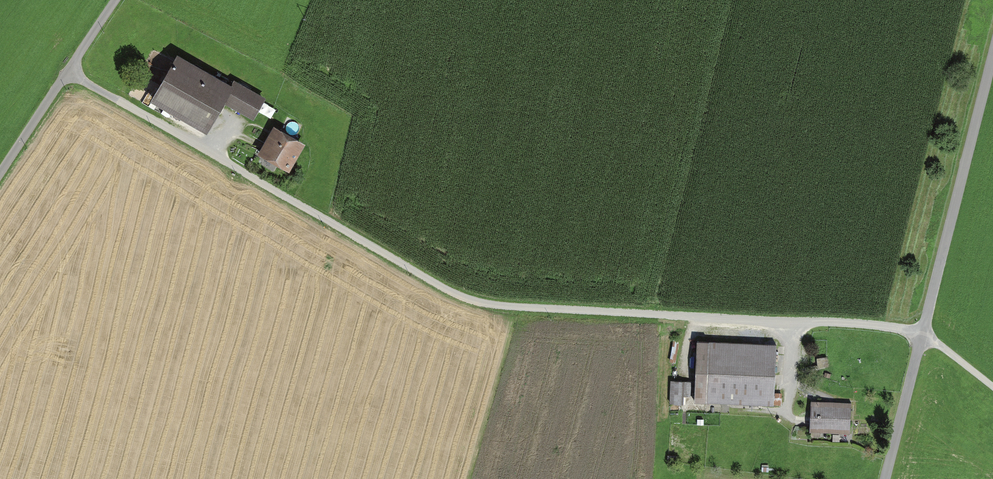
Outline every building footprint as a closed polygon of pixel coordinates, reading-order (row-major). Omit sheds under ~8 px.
[(227,94),(174,64),(153,99),(188,119),(191,113),(210,124),(225,97),(256,115),(264,101),(233,83),(227,94)] [(301,145),(275,130),(262,152),(288,167),(301,145)] [(776,345),(697,341),(694,401),(773,405),(776,345)] [(682,403),(683,380),(671,380),(670,403),(682,403)] [(851,406),(811,404),(810,428),(850,430),(851,406)]
